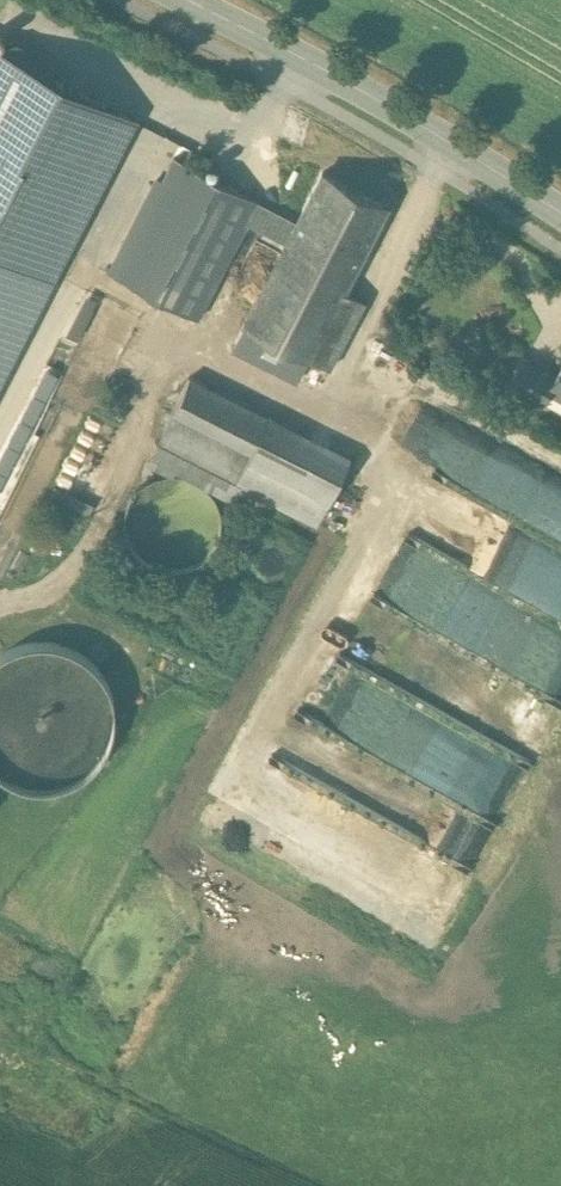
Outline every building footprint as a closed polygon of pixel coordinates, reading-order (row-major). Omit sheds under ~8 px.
[(116,147),(116,148),(132,117),(56,78),(49,58),(17,41),(0,46),(0,371),(116,147)] [(261,199),(176,155),(114,275),(199,319),(249,223),(261,200),(261,199)] [(390,207),(326,173),(301,221),(294,235),(358,269),(390,207)] [(261,199),(261,200),(249,223),(289,244),(294,235),(301,221),(261,199)] [(358,269),(294,235),(289,244),(235,348),(299,382),(311,358),(327,327),(358,269)] [(348,338),(327,327),(311,358),(331,369),(348,338)] [(398,374),(405,361),(382,349),(375,361),(398,374)] [(556,374),(522,355),(507,382),(543,402),(550,389),(549,388),(556,374)] [(0,452),(0,509),(3,510),(66,371),(42,360),(0,452)] [(556,374),(549,388),(550,389),(560,395),(560,365),(556,374)] [(270,416),(190,377),(172,413),(251,453),(270,416)] [(27,390),(8,381),(0,397),(0,447),(27,390)] [(251,453),(172,413),(157,443),(236,483),(251,453)] [(284,424),(270,416),(251,453),(266,460),(284,424)] [(351,457),(284,424),(266,460),(332,494),(351,457)] [(266,460),(251,453),(236,483),(317,524),(332,494),(266,460)] [(218,541),(222,522),(218,503),(207,488),(191,477),(172,474),(154,478),(138,489),(128,504),(124,523),(128,542),(139,557),(155,568),(174,571),(192,567),(208,557),(218,541)] [(432,481),(408,541),(501,578),(512,551),(519,554),(532,521),(432,481)] [(0,649),(2,673),(0,673),(0,737),(14,736),(17,784),(75,781),(73,758),(108,756),(101,643),(0,649)] [(330,728),(494,811),(522,754),(359,671),(330,728)] [(391,835),(374,872),(440,903),(457,866),(391,835)]
